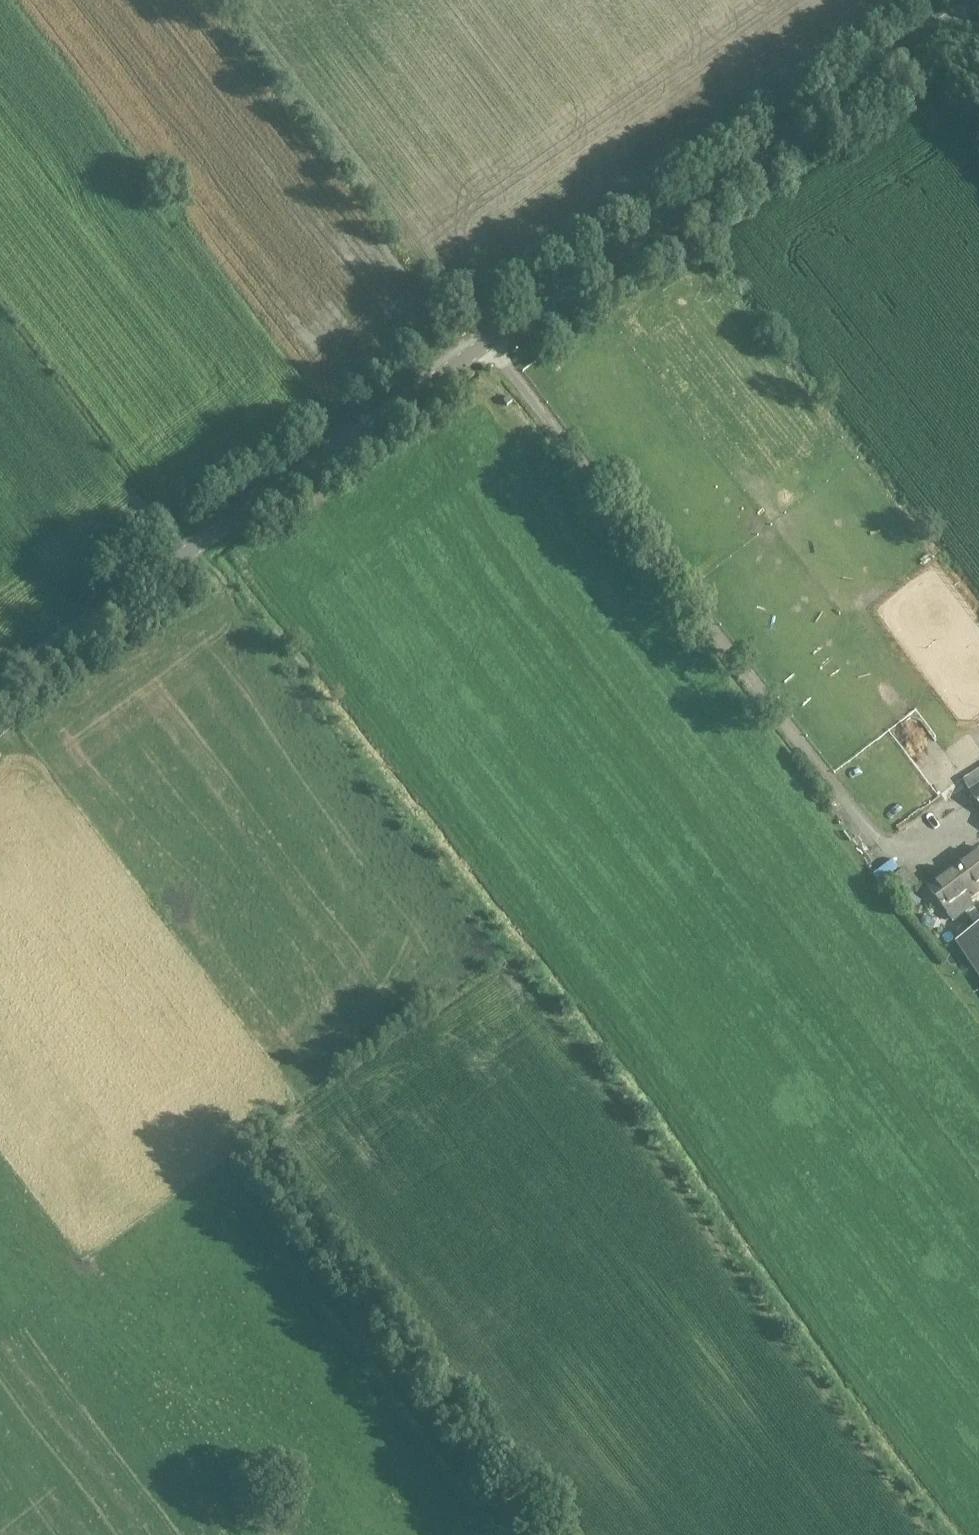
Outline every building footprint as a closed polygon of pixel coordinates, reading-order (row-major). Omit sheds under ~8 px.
[(513,402),(509,397),(503,402),(507,407),(513,402)] [(978,765),(978,748),(953,761),(960,775),(978,765)] [(970,899),(978,892),(978,849),(943,876),(927,888),(955,923),(976,907),(970,899)] [(957,935),(968,952),(968,953),(978,970),(978,959),(967,940),(978,941),(978,916),(970,922),(969,928),(957,935)] [(160,954),(172,951),(168,936),(156,939),(160,954)]
